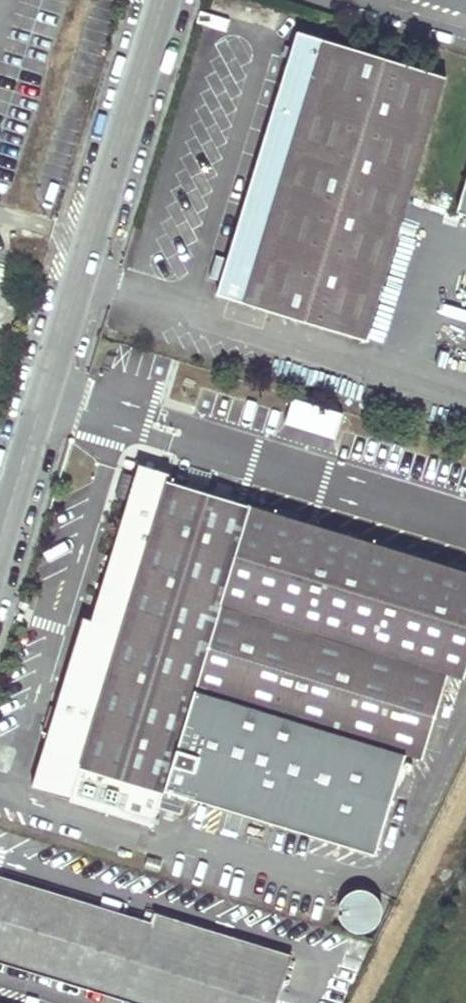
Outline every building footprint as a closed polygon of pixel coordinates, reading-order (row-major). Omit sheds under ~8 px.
[(465,12),(465,0),(427,0),(465,12)] [(211,277),(217,279),(223,281),(219,294),(367,340),(446,77),(298,32),(227,268),(215,265),(211,277)] [(457,212),(465,214),(465,181),(457,212)] [(71,799),(71,801),(153,826),(158,811),(181,818),(188,797),(376,854),(407,753),(422,757),(448,673),(464,677),(465,670),(465,573),(313,526),(167,481),(169,473),(140,464),(136,478),(123,474),(116,497),(128,501),(93,620),(85,617),(34,785),(72,796),(71,799)] [(0,878),(0,960),(140,1002),(276,1002),(291,955),(154,912),(150,924),(0,878)] [(377,922),(380,915),(379,908),(376,901),(371,895),(364,892),(357,892),(350,894),(344,899),(340,906),(339,913),(341,920),(345,926),(351,931),(359,932),(366,931),(373,928),(377,922)]
